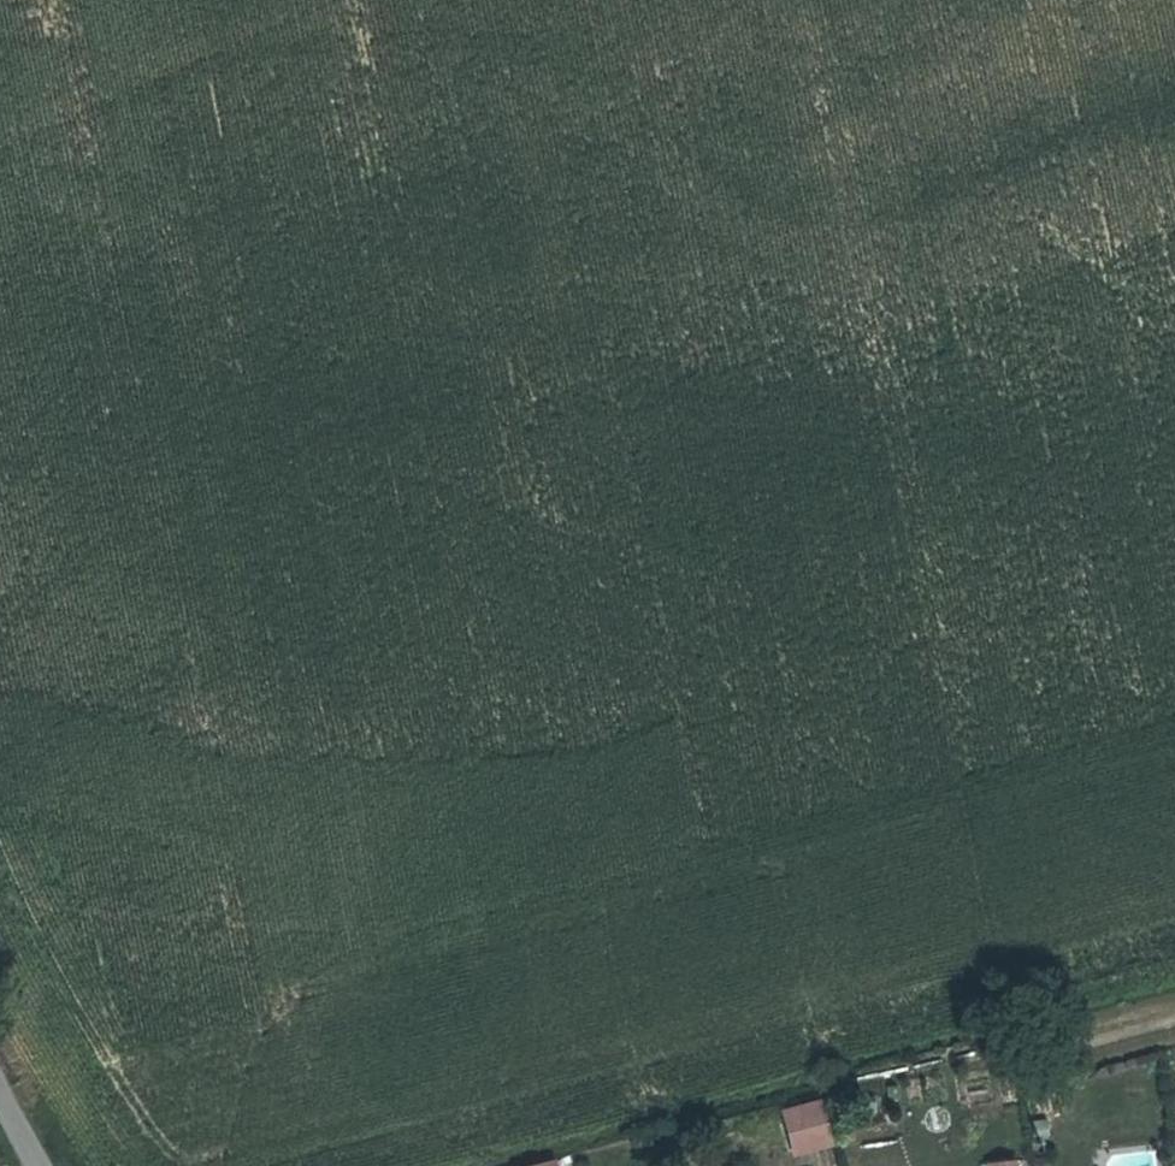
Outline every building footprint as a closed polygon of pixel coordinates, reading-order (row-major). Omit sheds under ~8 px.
[(793,1154),(831,1144),(819,1100),(781,1110),(793,1154)] [(1018,1149),(998,1153),(1000,1165),(1021,1165),(1018,1149)]
